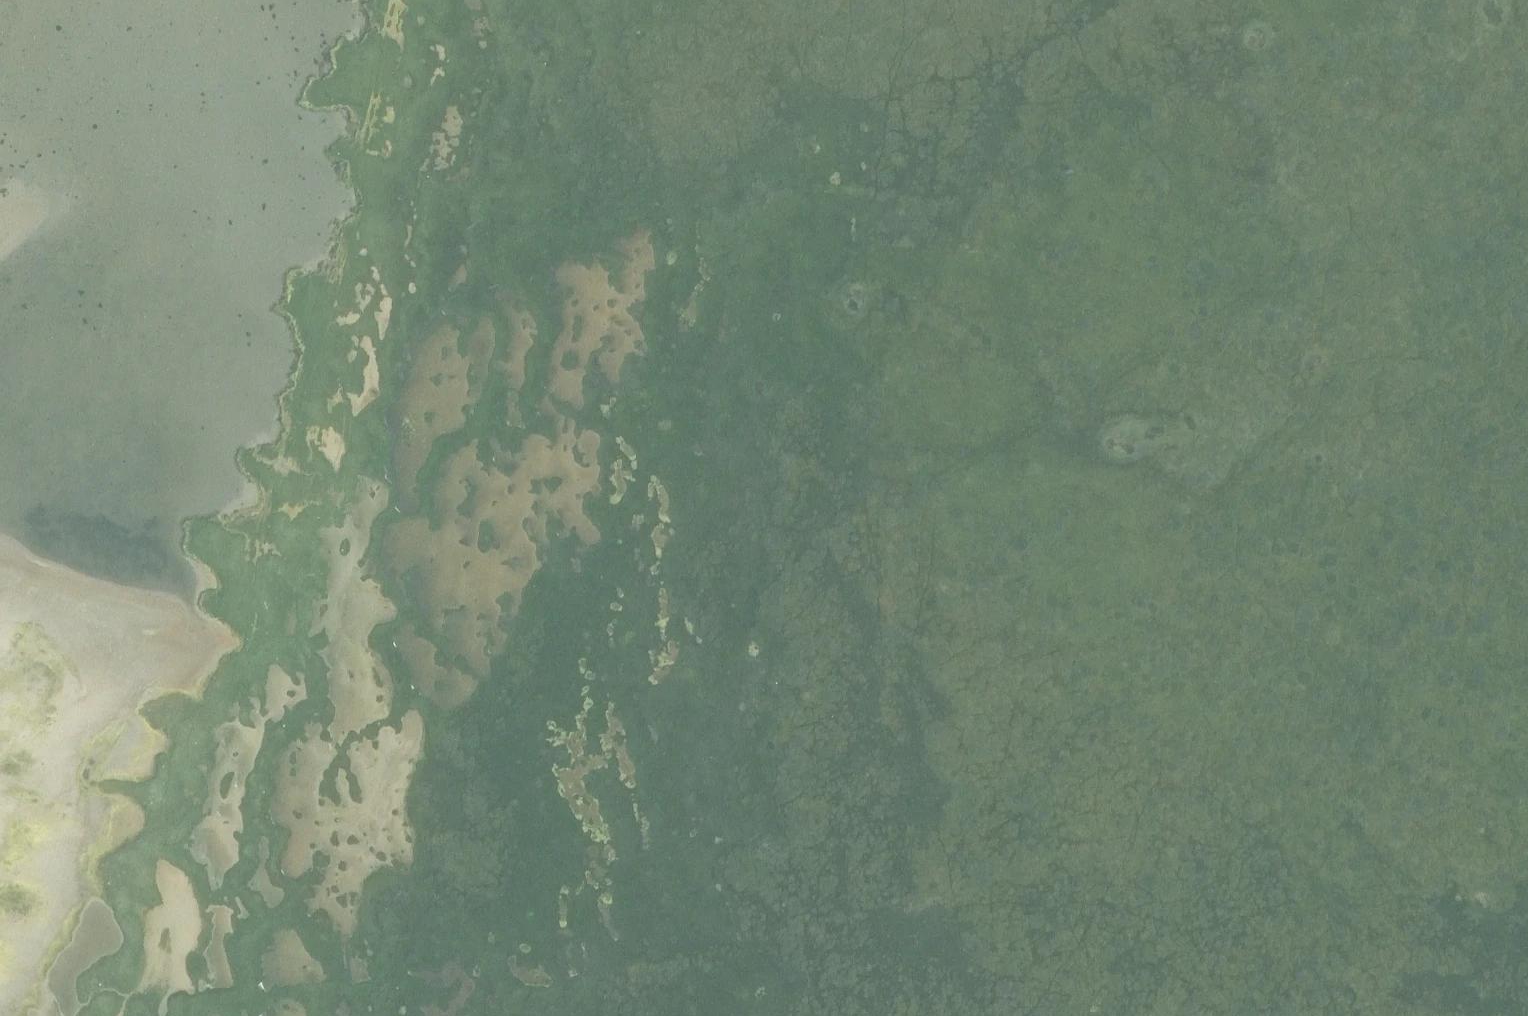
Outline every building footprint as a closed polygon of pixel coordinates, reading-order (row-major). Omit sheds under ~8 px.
[(356,12),(355,0),(345,0),(345,12),(356,12)]
